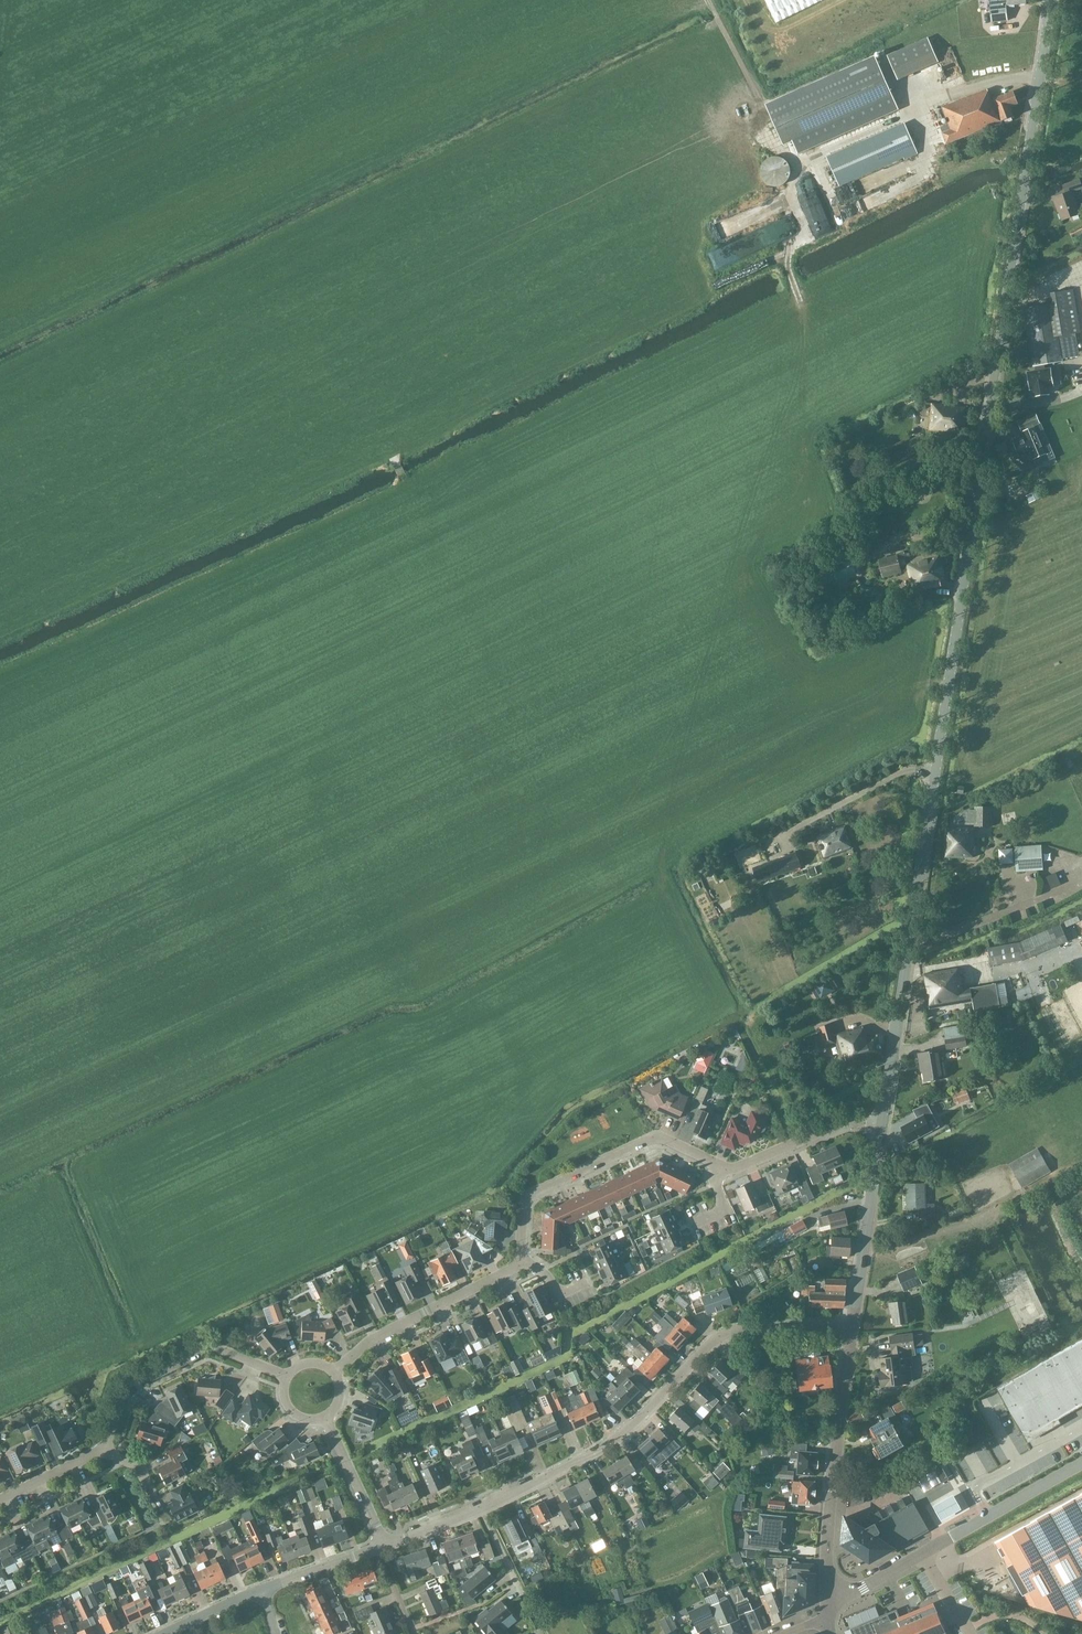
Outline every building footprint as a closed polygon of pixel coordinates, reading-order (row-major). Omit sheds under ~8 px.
[(777,23),(822,0),(766,0),(777,23)] [(1007,5),(990,6),(992,22),(1008,20),(1007,5)] [(939,62),(928,37),(887,55),(898,80),(939,62)] [(876,57),(766,105),(783,144),(893,95),(876,57)] [(941,128),(942,132),(946,143),(957,139),(1002,122),(1002,121),(1015,116),(1011,107),(1019,104),(1014,91),(991,99),(988,89),(942,107),(949,125),(941,128)] [(900,111),(852,132),(822,146),(839,186),(904,158),(905,160),(918,153),(900,111)] [(780,157),(779,157),(777,157),(775,157),(774,157),(772,157),(771,157),(769,158),(768,159),(766,160),(765,161),(764,162),(763,163),(762,164),(761,166),(761,168),(761,169),(760,171),(760,172),(761,174),(761,176),(761,177),(762,179),(763,180),(764,181),(765,182),(766,184),(768,184),(769,185),(771,186),(772,186),(774,186),(775,187),(777,186),(779,186),(780,186),(782,185),(783,184),(784,183),(786,182),(787,181),(788,180),(789,179),(789,177),(790,176),(790,174),(790,172),(790,171),(790,169),(790,168),(789,166),(789,164),(788,163),(787,162),(786,161),(784,160),(783,159),(782,158),(780,157)] [(1081,188),(1081,185),(1080,179),(1063,185),(1066,193),(1055,197),(1062,220),(1080,214),(1072,191),(1081,188)] [(868,200),(890,199),(889,186),(876,187),(876,189),(867,189),(868,200)] [(824,213),(802,219),(807,237),(828,232),(824,213)] [(777,243),(770,223),(702,246),(709,266),(777,243)] [(1035,363),(1036,369),(1044,368),(1043,361),(1080,356),(1076,333),(1081,332),(1074,289),(1051,293),(1052,303),(1023,308),(1032,363),(1035,363)] [(1051,367),(1044,368),(1036,369),(1028,371),(1028,373),(1026,373),(1028,382),(1030,381),(1031,388),(1033,387),(1034,395),(1049,392),(1048,385),(1054,384),(1051,367)] [(929,430),(964,434),(968,405),(932,402),(929,430)] [(1049,461),(1046,454),(1046,453),(1035,425),(1040,423),(1036,414),(1019,421),(1026,438),(1014,443),(1020,455),(1024,453),(1026,457),(1030,459),(1034,457),(1034,458),(1035,458),(1038,465),(1049,461)] [(1075,431),(1068,434),(1072,447),(1080,445),(1075,431)] [(925,484),(926,494),(931,493),(930,478),(915,479),(915,482),(912,482),(912,489),(916,489),(916,485),(925,484)] [(859,518),(858,510),(849,511),(850,520),(859,518)] [(840,555),(849,552),(844,538),(835,541),(840,555)] [(939,553),(912,559),(910,552),(879,560),(883,575),(909,569),(914,591),(947,583),(939,553)] [(992,826),(993,806),(975,807),(975,826),(992,826)] [(962,821),(971,820),(970,808),(961,809),(962,821)] [(824,858),(854,848),(846,825),(816,836),(824,858)] [(975,849),(976,829),(946,828),(945,856),(974,857),(974,849),(975,849)] [(1042,845),(1015,847),(1017,871),(1043,869),(1042,845)] [(1007,846),(993,846),(993,861),(1007,861),(1007,846)] [(800,868),(802,867),(797,851),(752,867),(758,883),(793,871),(794,874),(801,871),(800,868)] [(805,873),(819,868),(815,858),(802,862),(805,873)] [(1023,960),(1029,958),(1068,940),(1061,924),(1022,941),(1020,942),(988,947),(991,966),(1023,960)] [(982,1011),(1001,1007),(997,983),(964,989),(962,976),(960,977),(958,968),(923,973),(929,1010),(973,1002),(975,1013),(982,1011)] [(830,970),(811,981),(817,993),(836,982),(830,970)] [(1032,986),(1027,987),(1030,1002),(1035,1001),(1032,986)] [(991,1021),(996,1032),(1014,1025),(1010,1014),(991,1021)] [(836,1028),(835,1023),(820,1027),(821,1034),(824,1047),(836,1044),(843,1068),(884,1057),(877,1035),(866,1037),(863,1027),(835,1035),(833,1029),(836,1028)] [(944,1028),(946,1037),(948,1048),(967,1045),(963,1025),(944,1028)] [(714,1051),(701,1046),(694,1062),(695,1063),(693,1068),(704,1072),(706,1067),(707,1068),(714,1051)] [(946,1078),(941,1049),(919,1053),(921,1065),(923,1065),(925,1081),(946,1078)] [(644,1087),(642,1091),(650,1106),(678,1119),(680,1115),(688,1098),(679,1094),(674,1085),(665,1090),(660,1081),(653,1085),(652,1083),(644,1087)] [(695,1099),(703,1102),(708,1089),(701,1086),(695,1099)] [(959,1101),(960,1104),(970,1100),(966,1089),(956,1093),(952,1095),(955,1103),(959,1101)] [(939,1104),(948,1102),(947,1095),(938,1097),(939,1104)] [(706,1139),(716,1117),(704,1112),(707,1106),(702,1104),(699,1109),(689,1131),(696,1135),(696,1136),(698,1137),(698,1136),(706,1139)] [(918,1118),(902,1127),(910,1142),(911,1142),(927,1133),(932,1130),(927,1121),(934,1117),(932,1111),(928,1104),(913,1110),(918,1118)] [(763,1124),(763,1123),(765,1118),(752,1112),(746,1125),(732,1118),(721,1143),(734,1149),(738,1141),(744,1144),(746,1141),(747,1142),(751,1140),(752,1138),(755,1140),(759,1132),(760,1132),(761,1132),(762,1131),(763,1131),(763,1130),(764,1130),(764,1129),(765,1128),(765,1127),(765,1126),(764,1125),(764,1124),(763,1124)] [(821,1173),(842,1164),(835,1147),(813,1156),(816,1164),(806,1168),(813,1185),(824,1180),(821,1173)] [(1023,1188),(1052,1172),(1038,1147),(1009,1164),(1023,1188)] [(663,1178),(670,1164),(659,1159),(648,1164),(654,1178),(659,1176),(663,1178)] [(656,1183),(654,1178),(648,1164),(636,1169),(644,1188),(656,1183)] [(673,1188),(682,1170),(670,1164),(663,1178),(661,1183),(673,1188)] [(798,1184),(797,1184),(790,1166),(772,1174),(777,1186),(775,1187),(778,1195),(786,1191),(786,1190),(797,1185),(798,1184)] [(633,1194),(644,1188),(636,1169),(624,1175),(633,1194)] [(682,1170),(673,1188),(685,1194),(694,1175),(682,1170)] [(621,1199),(633,1194),(624,1175),(613,1180),(621,1199)] [(610,1204),(621,1199),(613,1180),(601,1186),(610,1204)] [(802,1196),(811,1192),(806,1181),(797,1184),(798,1184),(797,1185),(802,1196)] [(758,1212),(769,1208),(764,1196),(758,1198),(751,1183),(736,1189),(745,1211),(755,1206),(758,1212)] [(927,1204),(926,1184),(907,1184),(909,1209),(919,1209),(919,1219),(935,1218),(935,1203),(927,1204)] [(598,1210),(610,1204),(601,1186),(589,1191),(598,1210)] [(665,1201),(659,1189),(654,1191),(660,1203),(665,1201)] [(586,1215),(598,1210),(589,1191),(578,1196),(586,1215)] [(575,1220),(586,1215),(578,1196),(566,1202),(575,1220)] [(563,1226),(575,1220),(566,1202),(554,1207),(561,1221),(563,1226)] [(645,1210),(653,1207),(651,1202),(643,1206),(645,1210)] [(559,1222),(561,1221),(554,1207),(543,1212),(543,1230),(558,1231),(559,1222)] [(649,1219),(655,1230),(673,1222),(668,1210),(660,1213),(658,1209),(641,1217),(643,1222),(649,1219)] [(486,1227),(485,1236),(485,1239),(500,1240),(501,1228),(506,1228),(507,1213),(485,1211),(484,1227),(486,1227)] [(847,1225),(844,1211),(827,1215),(817,1217),(821,1231),(847,1225)] [(790,1226),(794,1234),(795,1235),(807,1229),(802,1219),(790,1226)] [(676,1220),(673,1222),(655,1230),(660,1242),(679,1233),(677,1229),(680,1227),(676,1220)] [(628,1234),(625,1227),(621,1230),(619,1231),(621,1236),(623,1235),(624,1236),(628,1234)] [(557,1249),(558,1231),(543,1230),(542,1248),(557,1249)] [(660,1242),(656,1243),(655,1244),(660,1256),(675,1249),(678,1253),(683,1251),(681,1246),(684,1245),(679,1233),(660,1242)] [(472,1238),(473,1240),(457,1248),(469,1272),(485,1264),(480,1253),(491,1247),(475,1236),(472,1238)] [(848,1255),(850,1238),(831,1236),(830,1246),(827,1246),(826,1257),(839,1258),(840,1254),(848,1255)] [(434,1248),(443,1247),(442,1238),(432,1240),(434,1248)] [(595,1263),(614,1254),(619,1252),(614,1240),(605,1244),(603,1238),(593,1243),(595,1249),(590,1251),(595,1263)] [(406,1261),(414,1257),(406,1241),(398,1245),(406,1261)] [(640,1251),(644,1249),(647,1248),(644,1242),(637,1245),(640,1251)] [(450,1267),(457,1263),(449,1247),(442,1251),(444,1255),(428,1263),(434,1275),(437,1273),(443,1285),(456,1279),(450,1267)] [(600,1274),(619,1266),(614,1254),(595,1263),(600,1274)] [(414,1281),(422,1277),(415,1262),(404,1268),(405,1268),(402,1269),(406,1277),(396,1282),(407,1303),(421,1296),(414,1281)] [(619,1266),(600,1274),(606,1286),(629,1275),(624,1264),(619,1266)] [(921,1281),(918,1273),(915,1267),(898,1274),(905,1291),(922,1283),(921,1281)] [(816,1285),(810,1285),(802,1285),(802,1294),(810,1295),(810,1307),(843,1308),(844,1292),(845,1279),(825,1279),(824,1290),(825,1290),(825,1292),(816,1291),(816,1285)] [(316,1300),(323,1296),(315,1280),(309,1284),(316,1300)] [(384,1312),(393,1308),(390,1303),(397,1299),(388,1280),(377,1285),(380,1290),(367,1296),(377,1317),(385,1314),(384,1312)] [(539,1317),(552,1310),(540,1286),(524,1294),(530,1307),(522,1311),(531,1330),(542,1324),(539,1317)] [(711,1312),(713,1311),(731,1305),(726,1288),(702,1297),(692,1301),(696,1314),(710,1309),(711,1312)] [(952,1298),(957,1307),(971,1300),(967,1291),(952,1298)] [(357,1312),(364,1309),(356,1293),(344,1300),(347,1306),(337,1311),(347,1332),(363,1324),(357,1312)] [(907,1299),(888,1302),(890,1315),(891,1314),(893,1325),(910,1323),(909,1317),(908,1311),(907,1299)] [(272,1300),(260,1305),(267,1322),(279,1316),(272,1300)] [(505,1303),(490,1310),(491,1312),(487,1314),(496,1332),(500,1330),(501,1331),(515,1324),(518,1329),(525,1325),(518,1312),(516,1306),(508,1309),(505,1303)] [(663,1318),(687,1339),(696,1329),(683,1318),(678,1323),(668,1313),(663,1318)] [(322,1322),(311,1322),(311,1319),(308,1314),(295,1320),(296,1323),(295,1325),(295,1327),(296,1330),(296,1332),(298,1333),(299,1335),(301,1336),(301,1339),(325,1341),(325,1336),(337,1330),(331,1318),(322,1322)] [(497,1341),(490,1326),(483,1329),(477,1317),(462,1325),(471,1343),(478,1340),(482,1348),(490,1344),(491,1345),(497,1341)] [(677,1349),(687,1339),(663,1318),(659,1322),(659,1321),(657,1323),(665,1329),(661,1334),(659,1332),(654,1337),(656,1339),(657,1339),(668,1349),(672,1345),(677,1349)] [(280,1341),(290,1337),(285,1323),(269,1329),(269,1328),(256,1339),(270,1356),(283,1345),(280,1341)] [(922,1334),(913,1335),(913,1332),(890,1335),(892,1349),(895,1349),(896,1355),(881,1357),(882,1372),(879,1373),(880,1374),(877,1374),(875,1377),(876,1384),(878,1386),(881,1386),(881,1387),(908,1384),(907,1382),(913,1381),(911,1365),(907,1366),(904,1350),(915,1348),(915,1346),(924,1345),(922,1334)] [(450,1339),(447,1339),(444,1334),(443,1334),(442,1333),(440,1333),(438,1334),(436,1336),(436,1337),(429,1341),(440,1362),(452,1356),(452,1357),(455,1357),(459,1365),(469,1360),(463,1349),(457,1337),(450,1340),(450,1339)] [(668,1359),(664,1355),(656,1348),(651,1353),(640,1343),(640,1344),(634,1338),(629,1343),(636,1348),(659,1369),(668,1359)] [(664,1355),(668,1349),(657,1339),(656,1339),(652,1344),(656,1348),(664,1355)] [(754,1348),(771,1347),(771,1339),(753,1340),(754,1348)] [(1081,1405),(1081,1339),(997,1388),(997,1387),(997,1388),(1004,1400),(1005,1400),(1004,1400),(1011,1396),(1033,1433),(1033,1434),(1043,1428),(1081,1405)] [(818,1394),(817,1387),(832,1385),(829,1366),(828,1366),(827,1357),(820,1358),(818,1344),(805,1346),(807,1359),(795,1361),(799,1390),(794,1390),(795,1399),(802,1398),(802,1396),(818,1394)] [(554,1347),(539,1352),(541,1358),(556,1353),(554,1347)] [(415,1348),(401,1355),(405,1363),(403,1364),(410,1378),(413,1384),(423,1378),(435,1373),(428,1359),(421,1362),(415,1348)] [(650,1379),(659,1369),(636,1348),(632,1352),(638,1357),(633,1363),(638,1368),(633,1373),(639,1379),(638,1379),(641,1382),(646,1376),(650,1379)] [(526,1364),(538,1361),(535,1352),(524,1355),(526,1364)] [(513,1358),(494,1366),(499,1377),(517,1369),(513,1358)] [(737,1363),(729,1370),(721,1361),(710,1372),(716,1379),(711,1385),(721,1395),(725,1392),(725,1388),(735,1378),(739,1381),(747,1373),(737,1363)] [(633,1373),(627,1367),(626,1366),(615,1378),(611,1381),(629,1400),(639,1389),(634,1384),(638,1379),(639,1379),(633,1373)] [(386,1399),(396,1389),(399,1396),(407,1392),(397,1370),(387,1375),(380,1368),(368,1379),(373,1384),(371,1386),(377,1393),(379,1391),(386,1399)] [(219,1396),(220,1397),(215,1404),(223,1410),(234,1394),(226,1389),(225,1390),(220,1386),(221,1380),(213,1379),(213,1377),(213,1376),(198,1382),(197,1394),(219,1396)] [(471,1383),(476,1393),(483,1390),(478,1380),(471,1383)] [(626,1405),(625,1404),(629,1400),(611,1381),(611,1382),(607,1386),(613,1392),(607,1398),(597,1397),(604,1412),(611,1406),(618,1413),(626,1405)] [(689,1395),(694,1399),(687,1407),(694,1414),(701,1406),(708,1412),(718,1401),(699,1384),(689,1395)] [(155,1411),(168,1421),(169,1421),(174,1425),(179,1419),(178,1416),(183,1414),(182,1411),(191,1407),(180,1386),(177,1387),(175,1387),(169,1389),(169,1391),(166,1393),(169,1401),(166,1402),(165,1400),(160,1403),(155,1409),(155,1410),(155,1411)] [(574,1394),(580,1408),(587,1423),(599,1418),(593,1402),(585,1405),(579,1392),(574,1394)] [(430,1409),(445,1404),(442,1394),(427,1400),(430,1409)] [(587,1423),(580,1408),(574,1394),(568,1396),(574,1410),(567,1413),(574,1429),(587,1423)] [(233,1400),(223,1414),(236,1424),(241,1417),(251,1425),(258,1415),(261,1417),(263,1416),(268,1410),(267,1408),(261,1403),(259,1404),(248,1396),(241,1406),(233,1400)] [(559,1409),(554,1400),(553,1397),(546,1400),(551,1412),(551,1411),(553,1415),(559,1412),(559,1409)] [(554,1400),(559,1409),(564,1407),(560,1397),(554,1400)] [(734,1411),(727,1402),(721,1407),(729,1415),(726,1418),(733,1427),(742,1421),(734,1411)] [(355,1408),(349,1424),(361,1428),(360,1431),(368,1431),(368,1430),(370,1431),(375,1416),(378,1417),(380,1409),(363,1403),(361,1411),(355,1408)] [(529,1426),(527,1422),(521,1408),(520,1408),(517,1404),(511,1406),(511,1407),(521,1429),(529,1426)] [(874,1439),(873,1440),(876,1447),(876,1450),(879,1456),(882,1457),(905,1445),(904,1444),(908,1442),(909,1439),(905,1432),(902,1432),(904,1429),(890,1404),(878,1411),(877,1409),(867,1414),(869,1418),(874,1426),(869,1429),(871,1433),(874,1439)] [(514,1432),(521,1429),(511,1407),(506,1410),(508,1413),(506,1414),(514,1432)] [(699,1426),(678,1407),(668,1417),(684,1431),(689,1426),(695,1432),(698,1428),(706,1436),(711,1430),(703,1422),(699,1426)] [(395,1416),(400,1426),(419,1416),(416,1409),(409,1413),(408,1410),(395,1416)] [(860,1409),(847,1417),(852,1427),(866,1420),(860,1409)] [(458,1414),(469,1437),(476,1434),(466,1410),(458,1414)] [(169,1422),(168,1421),(155,1411),(150,1417),(152,1419),(150,1424),(142,1421),(137,1438),(160,1445),(165,1430),(166,1430),(169,1422)] [(555,1421),(553,1415),(551,1411),(551,1412),(539,1417),(549,1440),(561,1434),(555,1421)] [(499,1426),(505,1424),(501,1412),(495,1414),(499,1426)] [(537,1445),(549,1440),(539,1417),(527,1422),(529,1426),(531,1432),(537,1445)] [(68,1444),(77,1440),(76,1438),(77,1437),(77,1435),(77,1434),(76,1433),(75,1432),(73,1432),(72,1429),(63,1433),(59,1425),(52,1429),(50,1424),(46,1426),(44,1421),(42,1422),(33,1427),(42,1445),(49,1441),(56,1454),(62,1451),(62,1452),(64,1452),(66,1451),(68,1450),(68,1449),(68,1448),(70,1447),(68,1444)] [(511,1457),(502,1437),(495,1440),(494,1437),(488,1440),(482,1425),(476,1428),(483,1446),(490,1443),(493,1449),(499,1462),(511,1457)] [(282,1431),(281,1431),(279,1428),(269,1436),(265,1430),(252,1440),(258,1448),(259,1449),(261,1450),(263,1451),(265,1451),(267,1451),(269,1454),(287,1439),(285,1436),(285,1435),(285,1434),(285,1433),(284,1433),(284,1432),(283,1432),(282,1431)] [(666,1458),(666,1459),(671,1464),(673,1462),(669,1457),(671,1454),(667,1449),(673,1444),(669,1440),(659,1429),(648,1438),(659,1450),(662,1454),(666,1458)] [(502,1437),(511,1457),(523,1451),(514,1432),(502,1437)] [(313,1442),(306,1445),(302,1447),(300,1444),(296,1438),(270,1460),(273,1463),(277,1464),(290,1458),(290,1459),(291,1459),(291,1460),(292,1460),(293,1461),(294,1461),(295,1462),(296,1462),(297,1462),(298,1465),(319,1455),(318,1452),(318,1450),(318,1449),(317,1447),(316,1446),(315,1446),(313,1442)] [(659,1450),(648,1438),(638,1448),(647,1459),(653,1466),(653,1467),(655,1468),(657,1467),(657,1466),(664,1460),(665,1460),(666,1459),(666,1458),(662,1454),(659,1450)] [(415,1453),(409,1439),(402,1442),(408,1456),(415,1453)] [(450,1459),(453,1466),(456,1465),(462,1478),(478,1471),(476,1465),(486,1460),(480,1446),(475,1448),(471,1439),(464,1442),(466,1446),(459,1449),(461,1454),(450,1459)] [(28,1459),(38,1455),(32,1443),(22,1447),(21,1445),(7,1452),(17,1473),(31,1466),(28,1459)] [(797,1474),(814,1475),(815,1467),(816,1467),(817,1461),(815,1461),(816,1453),(805,1452),(806,1444),(791,1443),(790,1458),(798,1458),(797,1474)] [(179,1462),(186,1458),(180,1446),(168,1452),(173,1461),(158,1468),(166,1484),(185,1474),(179,1462)] [(219,1456),(212,1459),(216,1466),(222,1463),(219,1456)] [(627,1488),(632,1486),(631,1485),(635,1483),(628,1473),(634,1470),(636,1473),(644,1468),(637,1458),(630,1462),(626,1456),(614,1463),(626,1482),(624,1483),(627,1488)] [(713,1475),(723,1465),(717,1460),(708,1470),(713,1475)] [(624,1483),(626,1482),(614,1463),(602,1471),(610,1484),(617,1480),(620,1486),(624,1483)] [(444,1487),(434,1464),(428,1467),(421,1470),(431,1492),(444,1487)] [(949,1479),(941,1465),(934,1469),(942,1482),(942,1483),(949,1479)] [(794,1479),(794,1471),(780,1470),(780,1478),(794,1479)] [(703,1482),(710,1491),(718,1483),(711,1475),(703,1482)] [(397,1484),(400,1483),(397,1477),(392,1479),(387,1481),(392,1494),(388,1495),(385,1488),(377,1491),(384,1507),(390,1504),(393,1510),(406,1504),(397,1484)] [(591,1515),(595,1513),(587,1499),(595,1495),(587,1479),(575,1485),(583,1501),(591,1515)] [(792,1503),(813,1505),(814,1494),(815,1490),(814,1490),(815,1481),(800,1480),(799,1481),(794,1481),(792,1503)] [(397,1484),(406,1504),(419,1498),(413,1484),(405,1488),(402,1482),(400,1483),(397,1484)] [(193,1498),(192,1498),(189,1493),(188,1494),(183,1484),(170,1491),(174,1498),(171,1499),(173,1502),(169,1504),(171,1508),(170,1511),(171,1514),(174,1514),(177,1521),(192,1513),(191,1512),(197,1509),(195,1504),(195,1503),(196,1503),(196,1502),(196,1501),(196,1500),(195,1499),(194,1498),(193,1498)] [(586,1518),(591,1515),(583,1501),(575,1485),(569,1488),(568,1487),(560,1491),(564,1498),(565,1497),(567,1500),(564,1502),(564,1501),(558,1504),(561,1510),(562,1512),(568,1524),(575,1521),(568,1509),(579,1504),(586,1518)] [(632,1486),(627,1488),(631,1494),(635,1492),(632,1486)] [(296,1491),(301,1503),(310,1500),(305,1487),(296,1491)] [(225,1492),(228,1500),(238,1495),(234,1488),(225,1492)] [(681,1490),(669,1502),(677,1510),(689,1499),(687,1497),(681,1490)] [(117,1516),(117,1514),(120,1512),(110,1492),(106,1493),(105,1493),(104,1493),(103,1493),(102,1493),(102,1494),(101,1494),(101,1495),(101,1496),(100,1496),(97,1498),(102,1509),(96,1512),(103,1526),(112,1522),(114,1520),(115,1518),(117,1516)] [(729,1494),(726,1507),(733,1509),(736,1496),(729,1494)] [(995,1543),(1029,1604),(1030,1605),(1047,1610),(1047,1609),(1081,1619),(1081,1494),(995,1543)] [(954,1495),(933,1506),(941,1520),(961,1509),(954,1495)] [(337,1510),(344,1508),(339,1496),(332,1498),(337,1510)] [(101,1522),(96,1512),(95,1509),(89,1512),(82,1498),(71,1503),(81,1523),(87,1520),(92,1526),(101,1522)] [(902,1498),(896,1501),(900,1508),(901,1509),(904,1507),(907,1506),(902,1498)] [(784,1508),(785,1501),(769,1500),(768,1507),(784,1508)] [(535,1515),(531,1518),(534,1524),(535,1525),(539,1522),(542,1524),(545,1523),(545,1519),(548,1518),(549,1521),(553,1528),(559,1525),(562,1531),(569,1527),(568,1524),(562,1512),(561,1510),(551,1516),(543,1502),(532,1508),(535,1515)] [(843,1542),(843,1543),(848,1547),(865,1557),(870,1561),(871,1561),(876,1558),(894,1548),(928,1529),(913,1502),(907,1506),(904,1507),(901,1509),(895,1512),(889,1515),(883,1519),(879,1511),(868,1517),(871,1522),(862,1527),(846,1517),(845,1517),(843,1537),(843,1542)] [(70,1528),(81,1523),(71,1503),(60,1509),(67,1523),(61,1525),(67,1538),(73,1535),(70,1528)] [(891,1504),(885,1508),(888,1514),(889,1515),(895,1512),(891,1504)] [(325,1510),(336,1542),(348,1538),(342,1520),(334,1523),(329,1509),(325,1510)] [(323,1547),(336,1542),(325,1510),(320,1512),(323,1519),(313,1523),(316,1530),(317,1529),(323,1547)] [(67,1538),(61,1525),(55,1528),(48,1514),(37,1520),(47,1539),(50,1546),(67,1538)] [(760,1514),(758,1530),(746,1529),(745,1539),(739,1538),(738,1547),(744,1548),(780,1551),(781,1543),(784,1543),(786,1516),(760,1514)] [(304,1529),(306,1535),(311,1533),(305,1515),(297,1518),(302,1530),(304,1529)] [(535,1535),(529,1538),(518,1515),(503,1522),(513,1545),(516,1550),(523,1547),(525,1550),(526,1550),(527,1552),(532,1550),(534,1555),(542,1552),(535,1538),(536,1537),(535,1535)] [(255,1544),(257,1543),(263,1540),(253,1518),(245,1522),(253,1539),(255,1544)] [(50,1546),(47,1539),(37,1520),(26,1525),(33,1539),(27,1542),(34,1557),(40,1553),(39,1550),(48,1546),(49,1547),(50,1546)] [(126,1531),(135,1528),(132,1520),(124,1523),(126,1531)] [(311,1551),(306,1535),(304,1529),(302,1530),(297,1532),(298,1535),(290,1537),(292,1542),(297,1556),(311,1551)] [(34,1557),(27,1542),(21,1545),(14,1531),(3,1536),(13,1556),(15,1560),(21,1558),(23,1562),(34,1557)] [(275,1538),(276,1537),(274,1532),(266,1534),(270,1548),(278,1545),(275,1538)] [(458,1538),(468,1567),(473,1565),(470,1555),(479,1552),(473,1533),(458,1538)] [(292,1542),(290,1537),(284,1540),(282,1535),(276,1537),(275,1538),(278,1545),(283,1561),(297,1556),(292,1542)] [(13,1556),(3,1536),(0,1537),(0,1573),(2,1577),(5,1576),(2,1570),(5,1568),(4,1568),(16,1562),(15,1560),(13,1556)] [(462,1569),(468,1567),(458,1538),(443,1543),(450,1562),(459,1559),(462,1569)] [(585,1542),(587,1548),(597,1544),(595,1538),(585,1542)] [(264,1559),(257,1543),(255,1544),(253,1539),(247,1541),(250,1547),(244,1549),(252,1565),(264,1559)] [(172,1544),(173,1545),(174,1548),(175,1548),(183,1565),(191,1562),(182,1545),(180,1540),(172,1544)] [(489,1542),(481,1545),(486,1560),(494,1557),(489,1542)] [(252,1565),(244,1549),(242,1544),(230,1549),(228,1545),(220,1549),(226,1561),(234,1557),(240,1571),(252,1565)] [(182,1565),(174,1548),(173,1545),(158,1553),(160,1557),(168,1553),(176,1569),(182,1565)] [(571,1559),(577,1553),(570,1547),(564,1553),(571,1559)] [(420,1578),(417,1569),(430,1564),(425,1549),(404,1557),(409,1571),(408,1572),(411,1581),(420,1578)] [(200,1554),(203,1561),(208,1558),(205,1551),(200,1554)] [(727,1552),(728,1561),(736,1560),(734,1551),(727,1552)] [(198,1563),(203,1561),(200,1554),(195,1556),(198,1563)] [(787,1558),(780,1557),(773,1557),(772,1558),(765,1557),(764,1567),(775,1568),(774,1574),(777,1575),(776,1588),(778,1587),(778,1598),(785,1599),(784,1614),(812,1603),(814,1574),(812,1574),(813,1564),(798,1563),(798,1562),(792,1561),(791,1561),(791,1565),(787,1565),(787,1558)] [(206,1567),(213,1583),(225,1577),(218,1562),(217,1562),(215,1558),(210,1561),(212,1565),(206,1567)] [(155,1577),(148,1560),(139,1564),(147,1581),(155,1577)] [(443,1575),(439,1565),(438,1561),(432,1563),(434,1570),(433,1570),(434,1572),(435,1572),(437,1577),(443,1576),(443,1575)] [(213,1583),(206,1567),(203,1562),(198,1564),(197,1568),(192,1570),(193,1573),(194,1573),(201,1589),(213,1583)] [(439,1565),(443,1575),(449,1573),(446,1562),(439,1565)] [(473,1598),(495,1580),(484,1567),(462,1585),(457,1589),(458,1589),(462,1599),(469,1593),(473,1598)] [(372,1568),(364,1571),(365,1572),(358,1575),(357,1573),(362,1589),(378,1583),(372,1568)] [(988,1570),(981,1574),(984,1579),(991,1575),(988,1570)] [(168,1578),(171,1584),(178,1599),(189,1594),(182,1578),(180,1573),(168,1578)] [(347,1594),(362,1589),(357,1573),(357,1575),(350,1577),(350,1576),(341,1579),(347,1594)] [(695,1588),(703,1584),(698,1574),(690,1578),(695,1588)] [(0,1579),(4,1589),(11,1587),(7,1576),(0,1579)] [(127,1595),(133,1592),(125,1577),(119,1580),(127,1595)] [(445,1598),(439,1601),(435,1594),(442,1592),(439,1585),(438,1585),(435,1578),(426,1582),(429,1589),(420,1593),(430,1615),(442,1610),(449,1607),(445,1598)] [(114,1580),(107,1584),(107,1586),(113,1598),(120,1595),(114,1580)] [(135,1600),(142,1616),(154,1611),(153,1608),(154,1608),(153,1604),(157,1603),(147,1582),(135,1588),(137,1592),(131,1594),(134,1601),(135,1600)] [(178,1599),(171,1584),(164,1587),(162,1582),(155,1584),(158,1590),(165,1605),(178,1599)] [(306,1593),(313,1589),(311,1584),(304,1588),(306,1593)] [(84,1596),(89,1609),(98,1605),(89,1585),(80,1589),(81,1591),(84,1596)] [(510,1585),(501,1591),(505,1598),(514,1593),(510,1585)] [(313,1589),(306,1593),(305,1593),(306,1594),(307,1593),(310,1600),(309,1600),(312,1608),(327,1601),(320,1586),(313,1589)] [(745,1613),(753,1633),(768,1626),(761,1607),(756,1609),(755,1605),(750,1607),(747,1598),(743,1600),(738,1587),(728,1591),(739,1616),(745,1613)] [(778,1598),(775,1590),(760,1596),(771,1624),(783,1618),(780,1611),(782,1610),(778,1598)] [(89,1609),(84,1596),(75,1601),(83,1619),(77,1623),(80,1631),(78,1632),(79,1633),(95,1633),(91,1625),(96,1623),(89,1609)] [(135,1600),(134,1601),(129,1603),(126,1596),(120,1599),(123,1606),(130,1622),(142,1616),(135,1600)] [(722,1633),(747,1633),(740,1618),(737,1619),(727,1597),(725,1596),(719,1599),(718,1602),(709,1606),(722,1633)] [(315,1615),(319,1623),(334,1616),(327,1601),(312,1608),(314,1608),(317,1614),(315,1615)] [(511,1614),(500,1601),(488,1611),(486,1609),(474,1619),(486,1633),(501,1633),(504,1632),(498,1625),(511,1614)] [(713,1617),(712,1617),(705,1603),(688,1612),(698,1633),(695,1633),(721,1633),(713,1617)] [(370,1615),(376,1626),(371,1628),(373,1633),(397,1633),(385,1607),(373,1612),(370,1605),(354,1612),(358,1621),(364,1618),(363,1618),(370,1615)] [(58,1633),(74,1633),(69,1621),(70,1621),(65,1607),(54,1610),(59,1624),(55,1625),(58,1633)] [(107,1632),(120,1626),(112,1611),(107,1614),(104,1607),(97,1610),(107,1632)] [(851,1629),(853,1633),(947,1633),(946,1632),(947,1632),(938,1612),(916,1621),(912,1612),(899,1617),(896,1610),(851,1629)] [(675,1630),(676,1629),(672,1620),(670,1615),(659,1620),(665,1633),(677,1633),(675,1630)] [(334,1616),(319,1623),(320,1622),(324,1629),(322,1630),(324,1633),(334,1633),(341,1631),(334,1616)] [(45,1625),(39,1628),(41,1633),(50,1633),(45,1625)]
